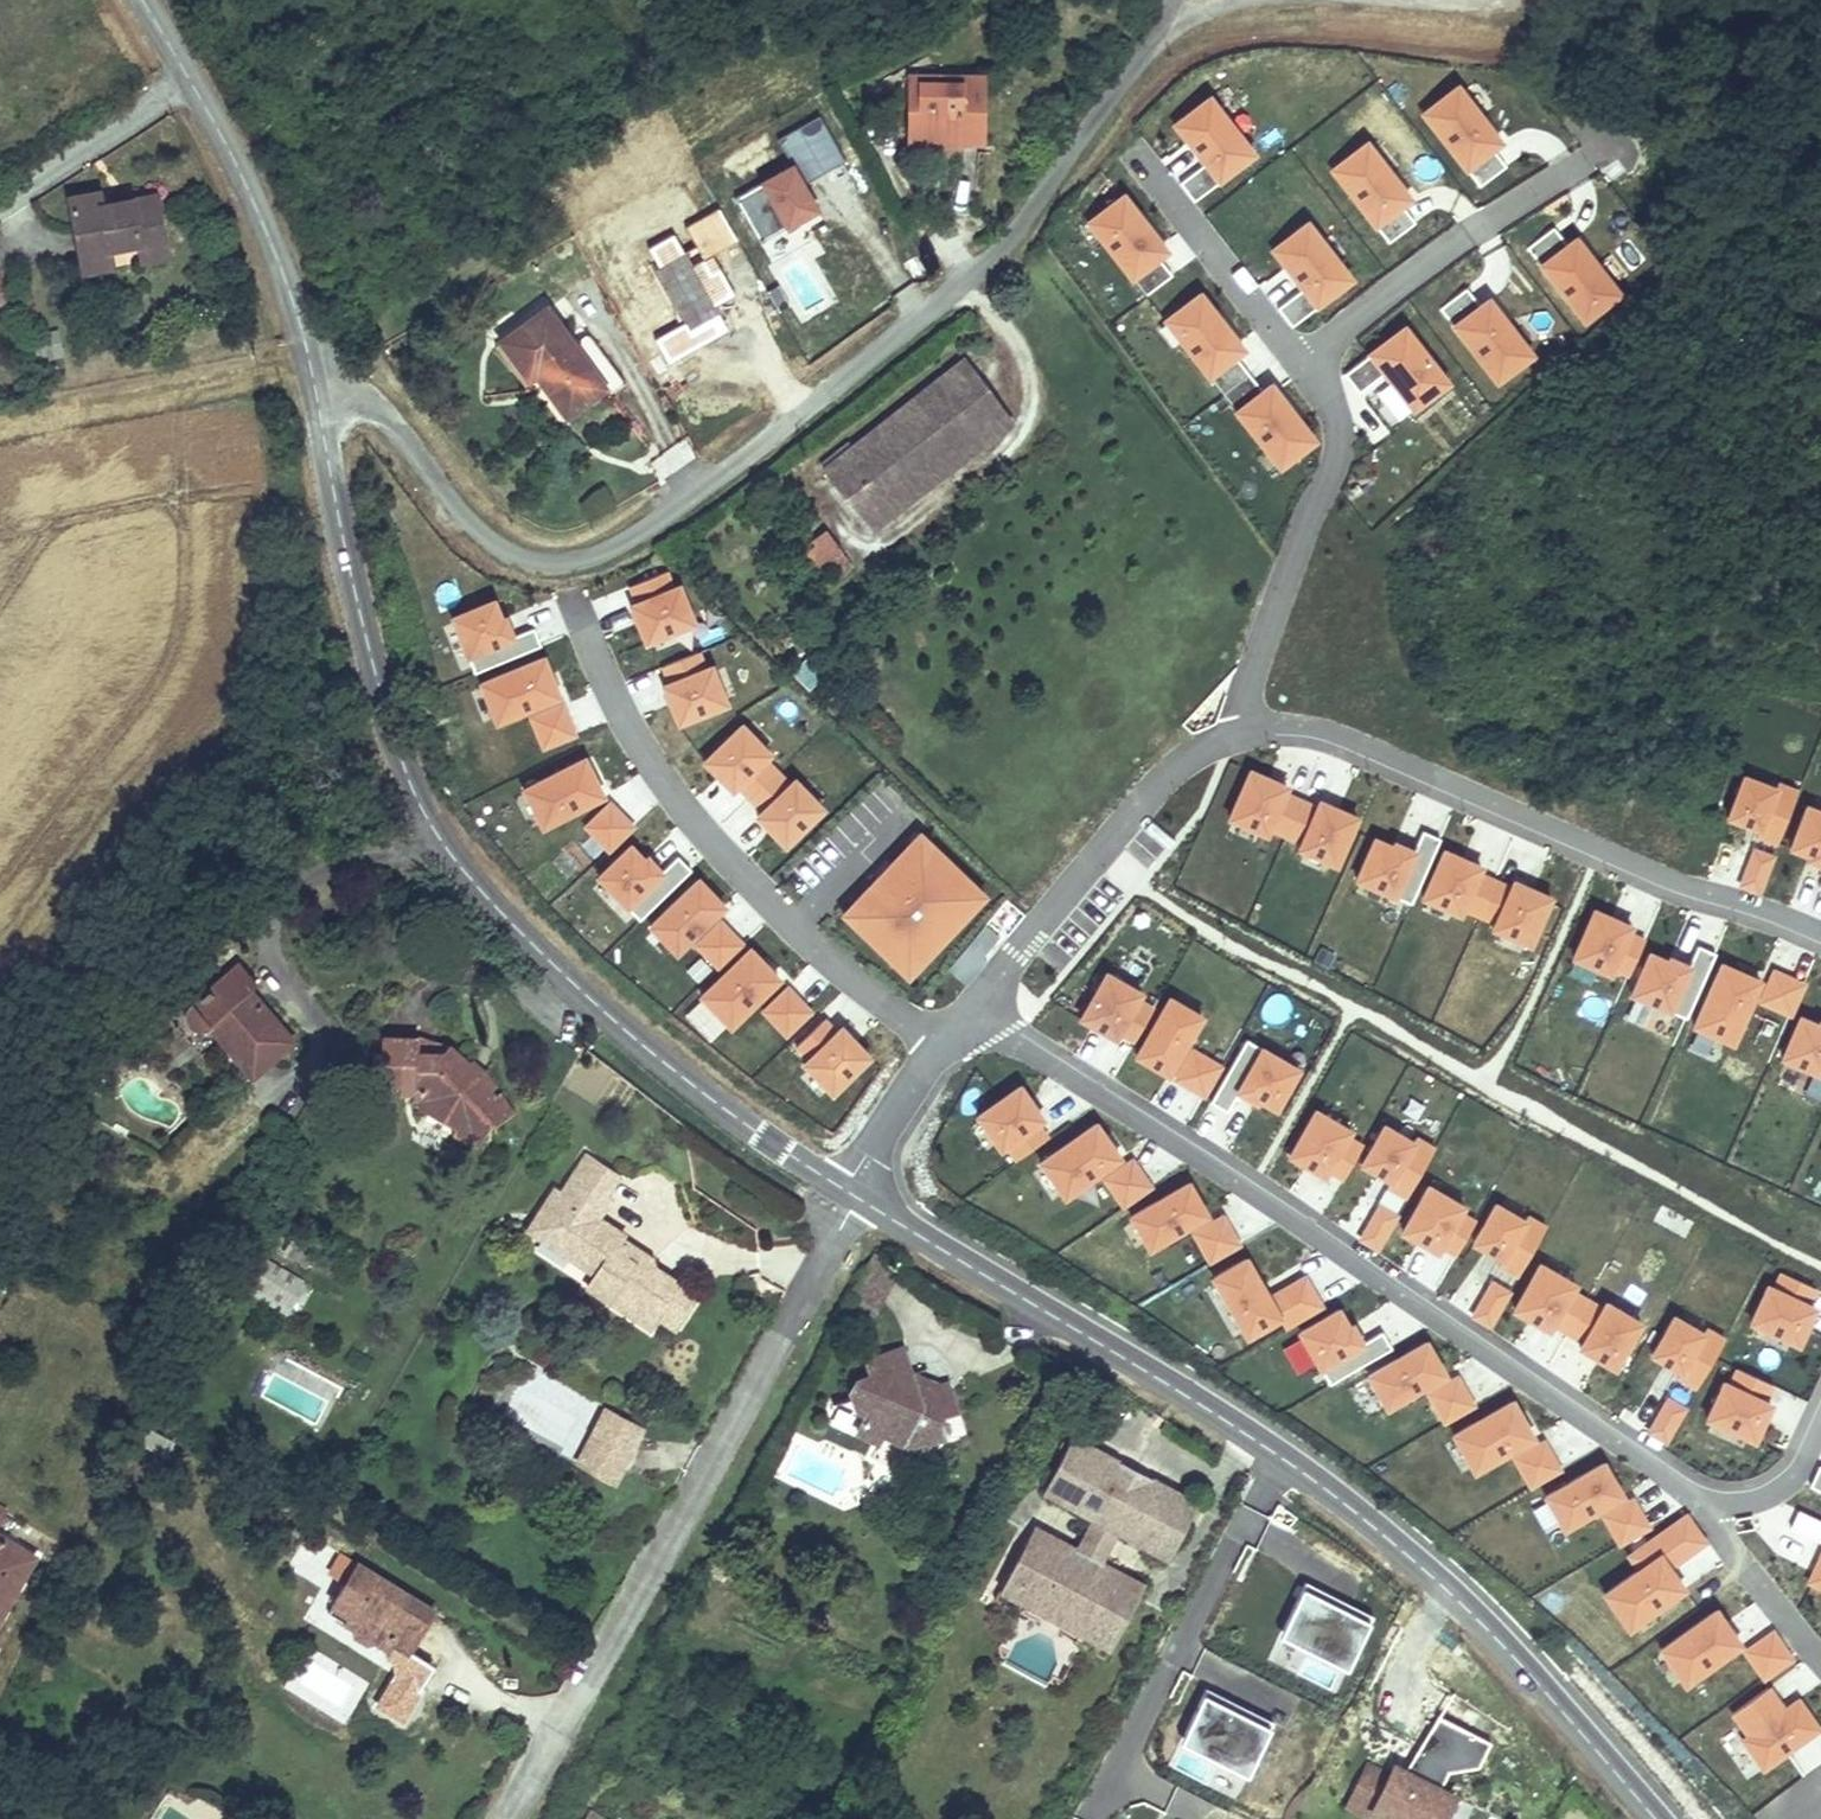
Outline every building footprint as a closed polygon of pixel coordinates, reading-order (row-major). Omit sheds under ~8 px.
[(900,83),(896,141),(953,154),(976,156),(980,87),(900,83)] [(1501,142),(1457,87),(1422,114),(1479,186),(1505,166),(1492,149),(1501,142)] [(1203,163),(1178,183),(1193,201),(1253,154),(1209,97),(1174,125),(1203,163)] [(1410,199),(1366,143),(1331,171),(1388,243),(1414,223),(1401,206),(1410,199)] [(762,241),(820,209),(795,164),(737,197),(762,241)] [(101,186),(66,192),(81,274),(114,267),(111,249),(136,244),(139,263),(173,257),(160,188),(103,198),(101,186)] [(1122,195),(1087,222),(1145,296),(1171,276),(1157,257),(1166,251),(1122,195)] [(1301,288),(1276,308),(1290,326),(1350,280),(1306,223),(1271,250),(1301,288)] [(1582,321),(1617,294),(1573,238),(1564,245),(1551,228),(1525,249),(1582,321)] [(770,291),(781,311),(792,305),(781,284),(770,291)] [(1495,383),(1530,355),(1486,299),(1478,306),(1465,289),(1438,310),(1495,383)] [(1163,321),(1221,395),(1248,374),(1234,356),(1243,349),(1199,293),(1163,321)] [(564,414),(607,383),(577,343),(547,301),(497,337),(529,382),(537,376),(564,414)] [(52,312),(22,317),(25,339),(57,333),(52,312)] [(1446,383),(1403,327),(1343,374),(1357,392),(1382,373),(1389,381),(1411,409),(1412,411),(1446,383)] [(57,333),(25,339),(29,360),(61,354),(57,333)] [(588,335),(577,343),(607,383),(617,376),(588,335)] [(960,356),(817,466),(868,531),(1011,422),(960,356)] [(1248,374),(1221,395),(1278,468),(1313,440),(1270,384),(1261,391),(1248,374)] [(1397,421),(1411,409),(1389,381),(1375,392),(1397,421)] [(821,530),(797,549),(825,584),(849,566),(821,530)] [(637,603),(631,606),(646,643),(693,624),(678,586),(672,589),(665,572),(630,586),(637,603)] [(452,617),(475,673),(541,646),(533,628),(512,636),(505,617),(501,619),(493,600),(452,617)] [(704,669),(697,652),(663,666),(670,683),(663,686),(678,723),(727,703),(712,666),(704,669)] [(496,722),(559,697),(543,658),(480,683),(496,722)] [(544,747),(574,735),(562,705),(532,717),(544,747)] [(737,785),(750,798),(777,772),(765,759),(770,754),(742,725),(704,762),(732,790),(737,785)] [(542,827),(603,796),(584,758),(523,790),(542,827)] [(1269,828),(1285,835),(1300,801),(1284,794),(1287,787),(1250,771),(1229,818),(1266,834),(1269,828)] [(777,772),(750,798),(762,811),(757,817),(784,845),(822,808),(795,780),(790,785),(777,772)] [(1757,835),(1777,843),(1796,793),(1777,785),(1775,789),(1744,777),(1728,818),(1759,830),(1757,835)] [(1300,801),(1285,835),(1302,842),(1299,849),(1335,865),(1356,817),(1320,801),(1317,808),(1300,801)] [(609,849),(633,826),(610,803),(586,826),(609,849)] [(1807,807),(1791,848),(1804,853),(1803,857),(1820,864),(1820,812),(1807,807)] [(1375,839),(1357,880),(1411,904),(1440,838),(1423,831),(1414,852),(1395,843),(1393,847),(1375,839)] [(919,833),(909,844),(922,856),(932,846),(919,833)] [(866,915),(856,926),(895,963),(905,952),(918,965),(974,905),(961,893),(971,882),(932,846),(922,856),(909,844),(890,863),(898,870),(885,884),(878,877),(853,903),(866,915)] [(598,876),(640,919),(691,870),(677,856),(661,872),(647,857),(644,860),(630,845),(598,876)] [(1741,885),(1758,892),(1772,856),(1754,850),(1741,885)] [(1462,908),(1479,916),(1494,881),(1477,873),(1480,867),(1444,851),(1423,898),(1459,914),(1462,908)] [(890,863),(878,877),(885,884),(898,870),(890,863)] [(675,954),(724,907),(698,880),(649,927),(675,954)] [(1494,881),(1479,916),(1495,923),(1493,929),(1530,945),(1550,897),(1513,881),(1510,888),(1494,881)] [(984,895),(971,882),(961,893),(974,905),(984,895)] [(843,914),(856,926),(866,915),(853,903),(843,914)] [(1594,910),(1573,958),(1610,974),(1613,967),(1629,974),(1644,940),(1628,933),(1630,926),(1594,910)] [(721,966),(745,943),(722,920),(699,943),(721,966)] [(1650,954),(1632,995),(1686,1018),(1715,953),(1698,946),(1689,966),(1670,958),(1668,962),(1650,954)] [(779,978),(750,949),(701,996),(730,1026),(779,978)] [(918,965),(905,952),(895,963),(908,976),(918,965)] [(197,1028),(207,1026),(252,1079),(297,1042),(251,988),(259,981),(239,958),(222,972),(191,998),(184,1005),(183,1015),(188,1024),(197,1028)] [(1716,1036),(1733,1043),(1760,981),(1722,964),(1694,1027),(1700,1029),(1716,1036)] [(1774,972),(1761,1002),(1790,1014),(1803,984),(1774,972)] [(1119,1032),(1134,1041),(1153,1008),(1138,999),(1141,993),(1106,973),(1080,1018),(1115,1038),(1119,1032)] [(786,1034),(810,1011),(788,988),(764,1011),(786,1034)] [(1170,998),(1136,1056),(1168,1075),(1202,1017),(1170,998)] [(1782,1058),(1814,1072),(1820,1075),(1820,1023),(1819,1022),(1818,1025),(1800,1017),(1782,1058)] [(804,1064),(831,1092),(869,1055),(841,1027),(836,1032),(824,1020),(796,1046),(809,1059),(804,1064)] [(430,1025),(389,1023),(388,1042),(381,1041),(380,1072),(414,1073),(414,1059),(433,1060),(433,1077),(427,1079),(427,1088),(469,1134),(494,1112),(503,1120),(521,1103),(486,1064),(491,1060),(466,1033),(431,1033),(430,1025)] [(1716,1036),(1700,1029),(1691,1049),(1707,1056),(1716,1036)] [(1275,1109),(1298,1070),(1246,1040),(1210,1102),(1227,1111),(1238,1092),(1256,1102),(1258,1099),(1275,1109)] [(136,1070),(145,1062),(127,1043),(119,1052),(131,1064),(136,1070)] [(1176,1079),(1204,1096),(1220,1067),(1192,1051),(1176,1079)] [(1820,1100),(1820,1075),(1814,1072),(1804,1094),(1820,1101),(1820,1100)] [(1006,1144),(1016,1159),(1047,1137),(1037,1122),(1042,1118),(1020,1086),(977,1116),(1000,1148),(1006,1144)] [(1328,1170),(1343,1179),(1362,1146),(1346,1137),(1350,1131),(1315,1111),(1289,1156),(1324,1176),(1328,1170)] [(1119,1157),(1095,1123),(1040,1162),(1064,1197),(1119,1157)] [(1390,1181),(1387,1186),(1406,1197),(1434,1149),(1416,1138),(1413,1143),(1384,1126),(1362,1165),(1390,1181)] [(599,1138),(587,1155),(619,1176),(632,1159),(599,1138)] [(551,1216),(555,1222),(577,1217),(600,1230),(589,1245),(607,1256),(600,1271),(624,1286),(628,1282),(668,1307),(673,1301),(690,1311),(710,1278),(660,1247),(664,1240),(653,1234),(645,1245),(633,1238),(635,1216),(611,1200),(624,1179),(619,1176),(587,1155),(573,1176),(565,1174),(560,1182),(564,1198),(549,1204),(550,1211),(551,1216)] [(1104,1179),(1123,1205),(1150,1186),(1132,1160),(1104,1179)] [(1207,1215),(1188,1183),(1128,1217),(1147,1249),(1207,1215)] [(1440,1246),(1456,1255),(1475,1222),(1459,1213),(1463,1207),(1428,1187),(1402,1232),(1437,1252),(1440,1246)] [(1501,1260),(1498,1265),(1518,1276),(1545,1228),(1527,1217),(1524,1222),(1495,1205),(1473,1244),(1501,1260)] [(1360,1239),(1377,1248),(1396,1215),(1379,1206),(1360,1239)] [(1193,1233),(1209,1260),(1238,1244),(1222,1216),(1193,1233)] [(600,1230),(577,1217),(555,1222),(589,1245),(600,1230)] [(315,1252),(291,1238),(283,1251),(307,1266),(315,1252)] [(1283,1327),(1320,1306),(1304,1277),(1267,1297),(1246,1258),(1212,1277),(1244,1335),(1278,1317),(1283,1327)] [(303,1285),(266,1263),(252,1285),(290,1308),(303,1285)] [(1552,1324),(1567,1333),(1586,1300),(1571,1291),(1575,1285),(1540,1265),(1514,1310),(1549,1330),(1552,1324)] [(1325,1306),(1337,1299),(1322,1271),(1309,1278),(1325,1306)] [(1809,1305),(1816,1289),(1782,1273),(1774,1289),(1768,1286),(1751,1324),(1797,1345),(1814,1308),(1809,1305)] [(1473,1316),(1489,1325),(1508,1292),(1492,1283),(1473,1316)] [(290,1308),(252,1285),(248,1292),(286,1314),(290,1308)] [(1586,1300),(1567,1333),(1583,1342),(1580,1348),(1614,1368),(1640,1323),(1606,1303),(1602,1309),(1586,1300)] [(1391,1348),(1381,1331),(1362,1343),(1352,1325),(1348,1327),(1338,1310),(1299,1332),(1329,1384),(1391,1348)] [(1674,1317),(1651,1355),(1679,1372),(1677,1377),(1696,1388),(1724,1339),(1705,1329),(1703,1333),(1674,1317)] [(1368,1375),(1387,1408),(1444,1374),(1426,1342),(1368,1375)] [(897,1351),(861,1359),(864,1377),(856,1380),(852,1380),(849,1381),(846,1385),(843,1389),(842,1394),(843,1399),(848,1405),(858,1413),(851,1428),(868,1438),(878,1420),(895,1430),(892,1435),(900,1440),(895,1447),(909,1455),(917,1445),(930,1443),(927,1423),(935,1416),(949,1414),(941,1388),(912,1394),(897,1351)] [(1764,1401),(1771,1385),(1737,1369),(1730,1386),(1723,1383),(1706,1419),(1753,1441),(1770,1404),(1764,1401)] [(1429,1393),(1445,1421),(1473,1405),(1457,1377),(1429,1393)] [(1668,1399),(1649,1432),(1665,1441),(1684,1409),(1668,1399)] [(1533,1438),(1512,1401),(1453,1435),(1474,1471),(1533,1438)] [(616,1485),(646,1428),(605,1406),(575,1464),(616,1485)] [(1120,1462),(1068,1435),(1037,1494),(1089,1521),(1120,1462)] [(1531,1486),(1559,1470),(1543,1442),(1516,1458),(1531,1486)] [(1143,1474),(1120,1462),(1089,1521),(1112,1533),(1143,1474)] [(1621,1496),(1603,1464),(1545,1497),(1563,1529),(1621,1496)] [(1818,1465),(1808,1486),(1820,1492),(1820,1466),(1818,1465)] [(1199,1503),(1143,1474),(1112,1533),(1168,1562),(1199,1503)] [(1620,1543),(1648,1527),(1632,1500),(1604,1516),(1620,1543)] [(1797,1510),(1789,1527),(1819,1541),(1820,1537),(1820,1521),(1797,1510)] [(1628,1555),(1637,1569),(1604,1592),(1627,1626),(1683,1588),(1669,1567),(1704,1543),(1685,1515),(1628,1555)] [(1112,1533),(1089,1521),(1075,1548),(1098,1560),(1112,1533)] [(1030,1524),(1004,1574),(1118,1633),(1144,1584),(1098,1560),(1075,1548),(1030,1524)] [(38,1556),(0,1534),(0,1624),(38,1556)] [(377,1630),(381,1625),(392,1632),(397,1624),(408,1632),(415,1621),(425,1628),(444,1599),(368,1549),(336,1597),(363,1615),(360,1619),(377,1630)] [(1807,1580),(1820,1586),(1820,1550),(1807,1580)] [(1118,1633),(1004,1574),(994,1592),(1109,1651),(1118,1633)] [(1333,1603),(1336,1598),(1306,1583),(1283,1627),(1350,1661),(1370,1622),(1333,1603)] [(1336,1598),(1333,1603),(1370,1622),(1373,1616),(1336,1598)] [(1739,1643),(1715,1609),(1660,1648),(1684,1682),(1739,1643)] [(397,1624),(392,1632),(413,1646),(425,1628),(415,1621),(408,1632),(397,1624)] [(1283,1627),(1279,1635),(1346,1669),(1350,1661),(1283,1627)] [(1744,1650),(1763,1677),(1791,1658),(1772,1631),(1744,1650)] [(1761,1766),(1817,1727),(1797,1698),(1783,1708),(1767,1686),(1731,1711),(1747,1733),(1741,1738),(1761,1766)] [(1206,1689),(1204,1694),(1240,1713),(1243,1708),(1206,1689)] [(1204,1694),(1184,1733),(1251,1767),(1273,1723),(1243,1708),(1240,1713),(1204,1694)] [(1373,1816),(1378,1818),(1439,1818),(1452,1793),(1439,1786),(1446,1773),(1476,1769),(1489,1743),(1435,1716),(1402,1767),(1388,1759),(1382,1770),(1365,1760),(1338,1808),(1358,1818),(1372,1818),(1373,1816)] [(1184,1733),(1180,1741),(1247,1775),(1251,1767),(1184,1733)] [(588,1810),(583,1818),(603,1818),(588,1810)]
